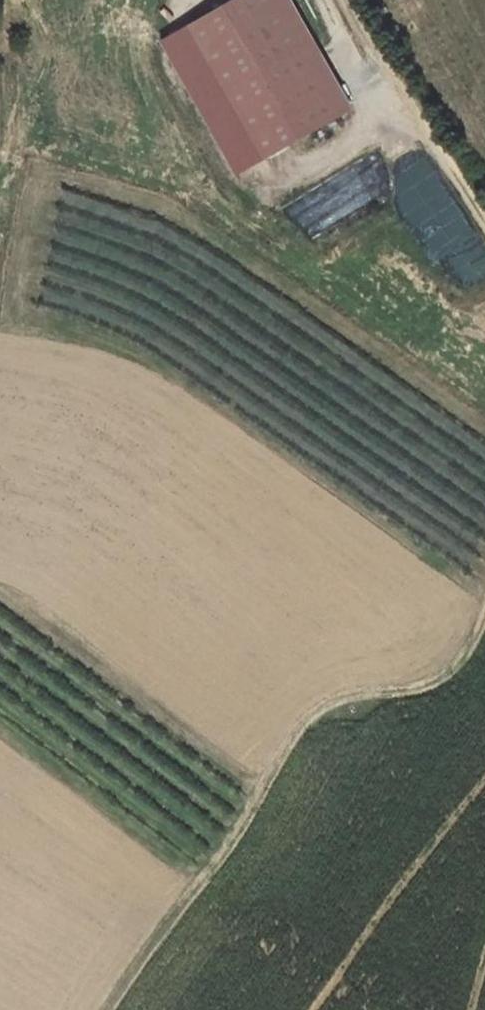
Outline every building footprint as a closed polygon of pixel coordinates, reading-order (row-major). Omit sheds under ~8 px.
[(198,31),(272,161),(341,122),(271,0),(252,0),(198,31)] [(341,122),(359,112),(295,0),(271,0),(341,122)]
